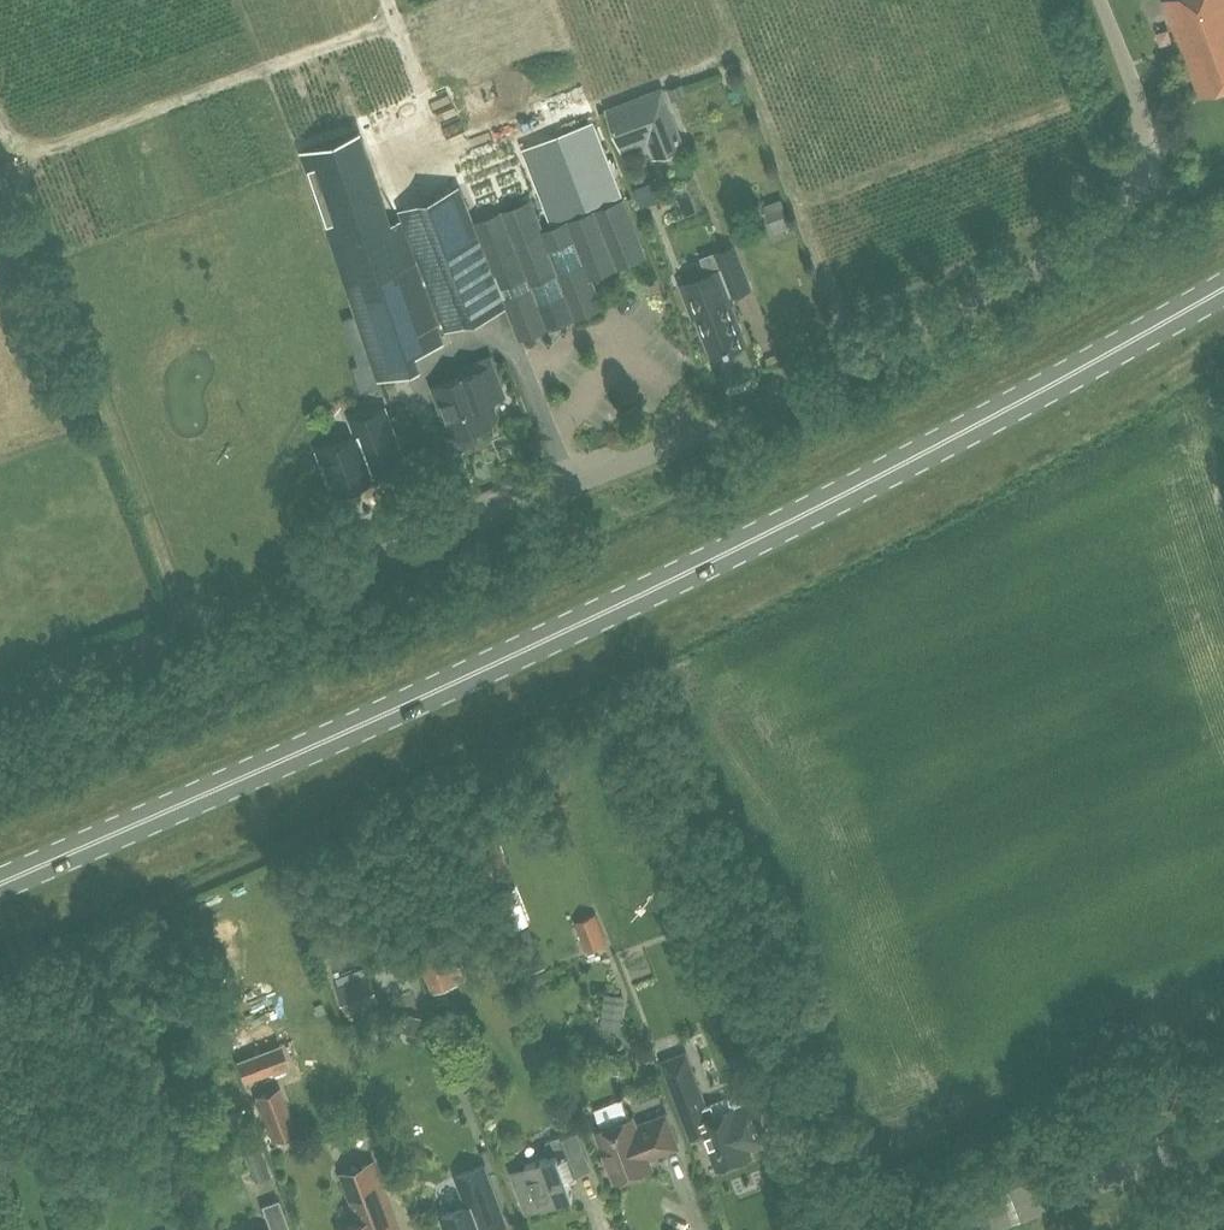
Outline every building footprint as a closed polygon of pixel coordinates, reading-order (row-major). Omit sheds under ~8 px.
[(1201,92),(1223,83),(1223,0),(1167,0),(1201,92)] [(687,146),(666,87),(609,107),(624,150),(649,141),(655,157),(687,146)] [(782,195),(764,203),(775,230),(793,223),(782,195)] [(520,335),(602,303),(590,273),(644,252),(622,198),(541,230),(529,199),(475,221),(520,335)] [(372,361),(354,367),(362,391),(380,385),(378,379),(405,369),(401,356),(443,342),(415,258),(402,217),(331,241),(345,281),(372,361)] [(730,301),(733,300),(731,294),(751,286),(735,244),(714,252),(720,268),(678,284),(691,316),(696,314),(712,355),(746,341),(730,301)] [(451,449),(477,439),(473,428),(494,420),(483,392),(500,385),(490,357),(471,364),(474,370),(434,385),(449,427),(444,429),(451,449)] [(362,434),(318,450),(334,493),(378,477),(372,460),(379,458),(382,453),(380,447),(397,440),(385,407),(366,414),(373,432),(363,435),(362,434)] [(515,890),(498,897),(512,931),(530,924),(515,890)] [(459,957),(453,941),(419,953),(433,990),(458,981),(450,960),(459,957)] [(382,1002),(372,973),(338,985),(348,1013),(382,1002)] [(260,1049),(269,1073),(290,1066),(282,1041),(260,1049)] [(751,1153),(749,1148),(767,1141),(751,1100),(746,1102),(744,1096),(737,1092),(705,1104),(685,1052),(662,1060),(691,1136),(692,1135),(688,1126),(700,1121),(717,1166),(723,1164),(728,1165),(736,1164),(739,1158),(751,1153)] [(281,1085),(270,1089),(254,1095),(266,1126),(292,1117),(281,1085)] [(632,1116),(597,1130),(615,1180),(651,1166),(647,1155),(656,1152),(657,1155),(678,1147),(666,1114),(636,1126),(632,1116)] [(526,1213),(574,1195),(567,1175),(591,1166),(577,1128),(547,1139),(552,1154),(526,1164),(528,1171),(512,1177),(526,1213)] [(259,1141),(241,1148),(254,1181),(270,1175),(259,1141)] [(340,1229),(341,1229),(381,1229),(380,1228),(394,1223),(372,1162),(342,1173),(361,1221),(340,1229)] [(441,1214),(447,1229),(484,1229),(482,1227),(503,1219),(505,1224),(506,1223),(484,1164),(456,1175),(467,1205),(441,1214)] [(277,1198),(261,1204),(270,1228),(264,1229),(290,1229),(277,1198)]
